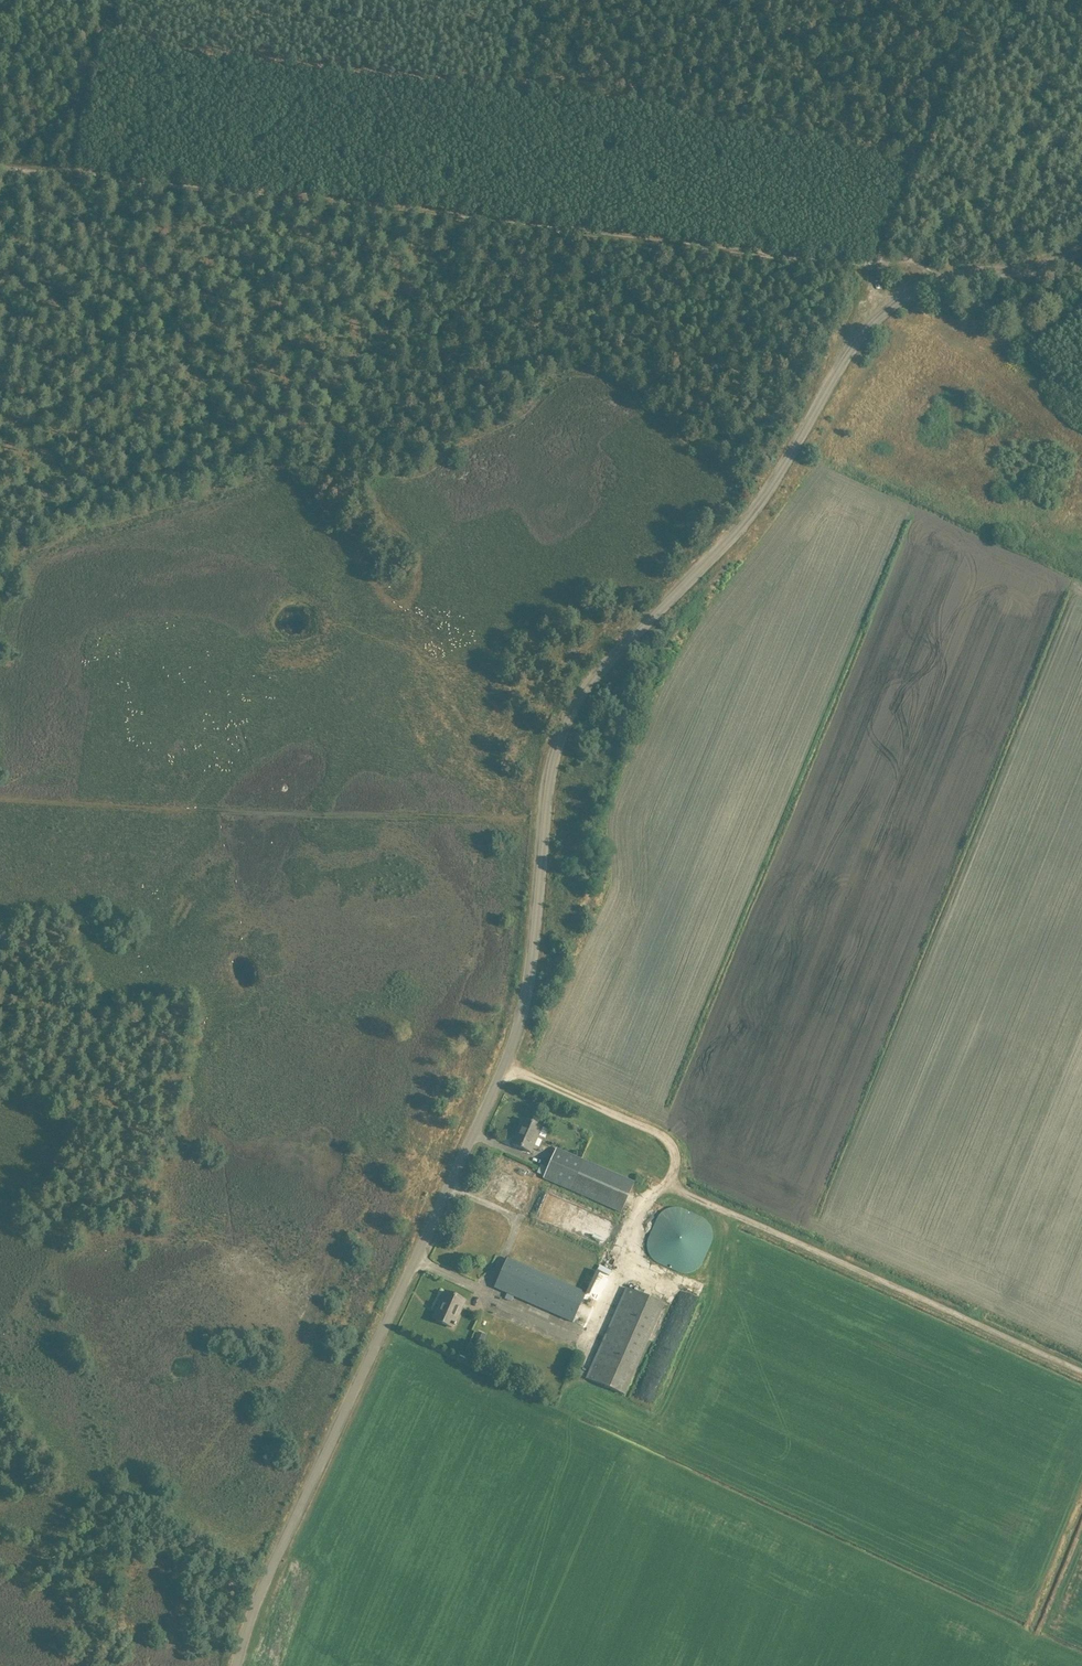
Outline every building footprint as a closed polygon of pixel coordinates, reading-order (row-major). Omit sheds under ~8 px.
[(531,1152),(539,1135),(542,1127),(523,1119),(512,1144),(531,1152)] [(557,1149),(548,1168),(545,1176),(544,1178),(621,1212),(634,1183),(557,1149)] [(716,1224),(663,1205),(644,1256),(697,1275),(716,1224)] [(573,1322),(586,1293),(508,1259),(495,1288),(573,1322)] [(621,1394),(661,1303),(627,1288),(587,1379),(621,1394)] [(433,1319),(453,1328),(465,1301),(445,1292),(433,1319)] [(476,1336),(474,1342),(482,1345),(484,1339),(476,1336)]
